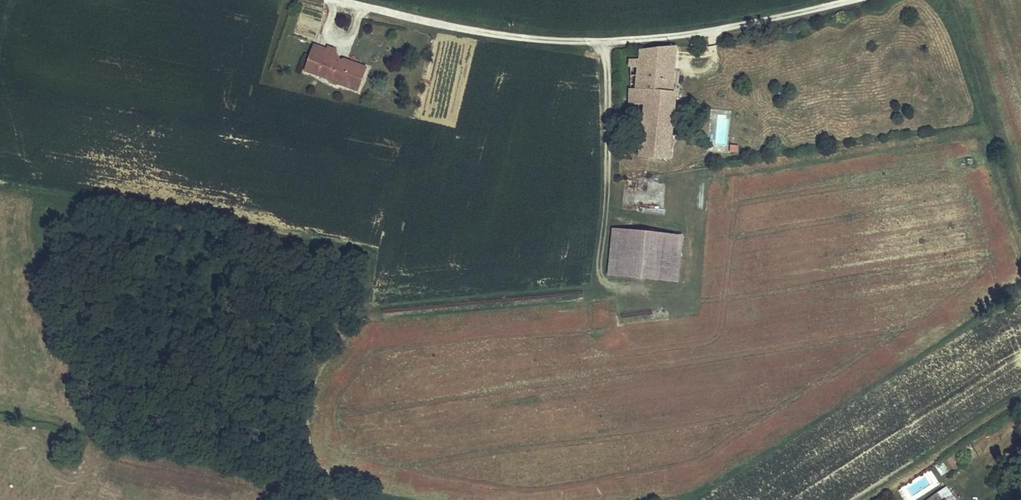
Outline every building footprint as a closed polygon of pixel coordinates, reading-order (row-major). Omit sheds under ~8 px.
[(335,29),(347,29),(348,15),(336,14),(335,29)] [(367,66),(345,57),(339,59),(335,49),(327,46),(326,48),(314,43),(304,70),(327,79),(328,83),(335,86),(339,84),(357,91),(367,66)] [(672,91),(677,44),(643,49),(642,58),(634,58),(631,104),(644,105),(640,157),(670,160),(678,91),(672,91)] [(728,145),(728,111),(711,111),(712,145),(728,145)] [(738,153),(738,145),(729,144),(729,153),(738,153)] [(679,284),(683,239),(614,233),(610,278),(679,284)] [(946,488),(930,499),(955,499),(946,488)]
